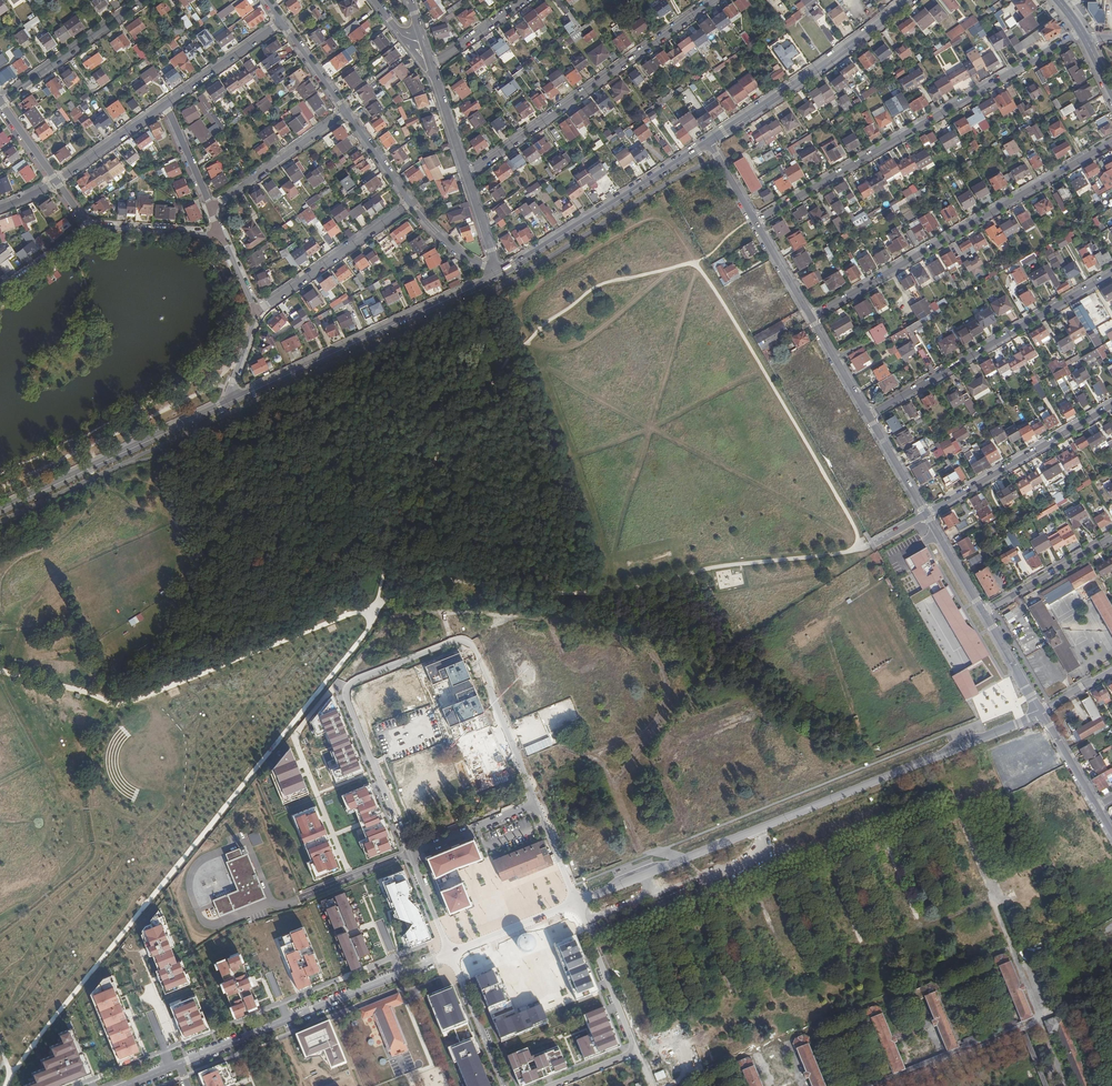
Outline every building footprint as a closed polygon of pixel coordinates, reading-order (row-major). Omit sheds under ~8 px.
[(110,5),(106,0),(95,0),(92,2),(99,12),(103,10),(105,8),(110,5)] [(254,11),(250,5),(253,3),(251,0),(248,0),(235,9),(242,19),(254,11)] [(286,3),(292,12),(293,12),(294,15),(300,11),(298,8),(301,6),(296,0),(290,0),(286,3)] [(340,4),(346,17),(359,10),(355,4),(357,3),(355,0),(348,0),(340,4)] [(430,11),(437,6),(433,0),(426,0),(426,1),(424,3),(430,11)] [(466,0),(461,0),(447,10),(450,14),(452,12),(467,1),(466,0)] [(565,14),(567,13),(569,11),(562,0),(555,0),(565,14)] [(671,9),(665,0),(663,0),(652,8),(659,18),(671,9)] [(735,2),(741,11),(749,5),(746,0),(738,0),(735,2)] [(804,6),(805,7),(807,10),(808,8),(818,1),(817,0),(813,0),(804,6)] [(950,12),(953,10),(945,0),(940,0),(950,12)] [(953,10),(958,5),(954,0),(945,0),(953,10)] [(1036,8),(1030,0),(1024,0),(1022,1),(1021,1),(1020,1),(1019,1),(1018,2),(1018,4),(1015,6),(1017,9),(1015,10),(1022,19),(1030,13),(1036,8)] [(8,10),(1,1),(0,1),(0,16),(8,10)] [(799,10),(804,6),(801,2),(795,6),(799,10)] [(162,16),(170,10),(165,3),(157,9),(162,16)] [(211,13),(214,10),(209,3),(206,5),(211,13)] [(552,12),(546,3),(534,11),(540,19),(552,12)] [(732,4),(723,10),(730,19),(738,13),(732,4)] [(938,4),(928,12),(935,20),(937,23),(947,14),(938,4)] [(1097,23),(1104,23),(1104,11),(1098,11),(1097,4),(1089,4),(1089,11),(1097,23)] [(233,8),(231,5),(217,14),(220,19),(228,14),(227,13),(233,8)] [(443,13),(437,5),(437,6),(430,11),(436,19),(443,13)] [(810,14),(811,15),(815,21),(822,15),(821,13),(823,11),(821,9),(820,10),(817,5),(813,8),(814,11),(812,13),(810,14)] [(847,17),(838,5),(826,14),(835,26),(847,17)] [(986,10),(988,14),(995,10),(993,6),(986,10)] [(318,19),(320,22),(328,16),(325,13),(321,16),(316,9),(312,12),(317,19),(318,19)] [(473,15),(475,13),(472,9),(467,12),(466,10),(458,16),(465,27),(476,19),(473,15)] [(925,9),(913,19),(922,30),(935,20),(928,12),(925,9)] [(49,13),(46,10),(43,12),(40,14),(37,16),(39,20),(49,13)] [(265,19),(262,15),(261,13),(259,10),(245,19),(252,28),(265,19)] [(533,10),(522,17),(523,19),(534,11),(533,10)] [(801,14),(799,10),(793,14),(791,15),(792,17),(785,21),(788,26),(802,16),(801,14)] [(534,11),(523,19),(529,27),(533,33),(544,25),(540,19),(534,11)] [(573,16),(569,11),(567,13),(570,18),(576,26),(574,27),(572,28),(574,32),(581,27),(573,16)] [(34,12),(28,17),(31,21),(37,16),(34,12)] [(452,12),(450,14),(445,17),(447,20),(448,21),(455,16),(452,12)] [(712,20),(720,31),(731,23),(723,12),(720,14),(715,17),(716,17),(712,20)] [(1038,25),(1030,13),(1022,19),(1018,21),(1026,33),(1038,25)] [(975,17),(973,15),(959,24),(960,25),(961,26),(965,31),(975,24),(979,22),(975,17)] [(31,21),(28,22),(32,28),(36,25),(36,24),(40,21),(39,20),(37,16),(31,21)] [(77,16),(63,25),(64,26),(71,37),(81,30),(85,27),(77,16)] [(184,22),(183,23),(187,29),(192,26),(185,17),(182,19),(184,22)] [(637,35),(649,27),(642,17),(630,26),(637,35)] [(702,24),(699,26),(701,29),(708,39),(713,36),(711,33),(710,31),(715,28),(708,18),(701,23),(702,24)] [(902,23),(898,27),(904,34),(915,25),(910,18),(903,24),(902,23)] [(139,19),(126,28),(137,43),(139,41),(138,39),(135,35),(146,28),(139,19)] [(519,26),(516,28),(524,39),(526,43),(536,37),(533,33),(529,27),(523,19),(517,23),(519,26)] [(581,31),(595,22),(593,19),(581,27),(574,32),(569,36),(571,39),(573,41),(575,43),(583,38),(584,37),(581,31)] [(1060,29),(1053,19),(1043,26),(1045,28),(1040,32),(1047,40),(1059,33),(1060,29)] [(356,20),(342,30),(347,37),(351,34),(360,26),(356,20)] [(369,27),(365,22),(360,26),(351,34),(357,42),(367,34),(364,30),(369,27)] [(448,33),(454,29),(449,22),(447,24),(433,28),(434,35),(447,31),(448,33)] [(571,22),(563,27),(569,36),(574,32),(572,28),(574,27),(571,22)] [(618,38),(613,41),(620,51),(630,44),(614,22),(609,25),(618,38)] [(986,35),(979,22),(975,24),(977,26),(980,31),(978,33),(981,38),(986,35)] [(183,23),(170,33),(174,39),(179,36),(187,29),(183,23)] [(959,24),(945,33),(947,35),(951,40),(957,36),(963,32),(965,31),(961,26),(960,25),(959,24)] [(997,34),(1003,30),(999,24),(993,28),(997,34)] [(62,43),(71,37),(64,26),(55,33),(55,34),(58,38),(62,43)] [(342,30),(339,26),(336,27),(331,31),(334,35),(342,30)] [(980,31),(977,26),(969,31),(973,36),(978,33),(980,31)] [(215,39),(221,47),(234,38),(230,32),(228,29),(215,39)] [(320,45),(327,40),(319,29),(310,36),(313,41),(314,40),(319,46),(320,45)] [(519,38),(513,29),(505,34),(511,43),(519,38)] [(701,29),(689,37),(695,46),(708,39),(701,29)] [(826,29),(823,32),(830,42),(834,39),(826,29)] [(213,41),(205,30),(197,36),(205,47),(213,41)] [(989,39),(996,51),(1010,43),(1009,40),(1004,32),(1003,30),(997,34),(989,39)] [(28,38),(23,31),(15,37),(21,45),(29,39),(28,38)] [(584,37),(583,38),(586,42),(596,35),(593,31),(584,37)] [(1013,47),(1016,53),(1040,37),(1038,33),(1036,31),(1019,42),(1013,47)] [(746,44),(751,40),(745,32),(740,36),(746,44)] [(47,52),(57,45),(49,33),(39,40),(47,52)] [(390,44),(381,33),(373,40),(381,50),(390,44)] [(123,49),(130,44),(123,35),(111,44),(117,51),(122,47),(123,49)] [(1010,43),(1013,47),(1019,42),(1015,36),(1009,40),(1010,43)] [(498,42),(491,47),(498,56),(509,48),(501,37),(497,41),(498,42)] [(695,46),(689,37),(685,40),(682,42),(678,45),(679,47),(684,54),(695,46)] [(339,48),(331,38),(327,40),(320,45),(328,56),(339,48)] [(176,42),(174,39),(168,43),(173,50),(179,46),(176,42)] [(790,60),(792,59),(800,54),(793,43),(785,49),(779,40),(770,46),(786,70),(793,65),(790,60)] [(187,47),(193,43),(192,42),(181,49),(183,52),(184,52),(188,49),(187,47)] [(263,51),(268,58),(281,48),(276,42),(263,51)] [(196,52),(198,51),(194,46),(193,43),(187,47),(188,49),(184,52),(188,59),(193,56),(193,57),(196,54),(197,54),(196,52)] [(565,51),(568,49),(562,43),(559,45),(565,51)] [(877,47),(873,50),(881,62),(892,53),(885,43),(880,47),(878,49),(877,47)] [(142,61),(147,58),(137,44),(133,48),(142,61)] [(200,54),(204,52),(198,44),(194,46),(198,51),(200,54)] [(905,44),(896,51),(902,60),(912,54),(905,44)] [(403,55),(395,45),(393,47),(401,57),(403,55)] [(602,45),(588,54),(595,65),(610,55),(602,45)] [(17,46),(10,48),(14,59),(21,56),(17,46)] [(393,47),(382,56),(389,66),(401,57),(393,47)] [(671,51),(667,55),(674,65),(686,57),(684,54),(679,47),(674,51),(672,52),(671,51)] [(480,57),(486,64),(487,66),(496,60),(492,55),(493,54),(490,49),(487,51),(486,49),(482,51),(484,54),(480,57)] [(533,57),(535,60),(546,52),(545,49),(533,57)] [(663,51),(652,59),(657,66),(660,64),(661,65),(669,59),(663,51)] [(863,64),(872,56),(869,51),(859,58),(863,64)] [(978,73),(977,72),(977,71),(985,66),(985,64),(981,57),(977,51),(968,56),(971,61),(972,62),(965,67),(971,77),(978,73)] [(992,51),(981,57),(985,64),(986,64),(989,69),(999,63),(992,51)] [(1069,64),(1075,60),(1073,57),(1073,55),(1074,54),(1073,53),(1072,51),(1062,57),(1067,65),(1069,64)] [(183,52),(174,59),(182,70),(184,69),(185,70),(186,69),(189,73),(194,69),(187,59),(188,59),(184,52),(183,52)] [(572,61),(572,62),(583,54),(582,52),(574,58),(575,59),(572,61)] [(342,53),(330,61),(337,70),(348,62),(342,53)] [(10,66),(11,66),(2,54),(0,56),(0,73),(10,66)] [(103,61),(98,54),(84,64),(87,68),(90,67),(92,70),(98,65),(97,65),(103,61)] [(582,68),(589,63),(583,54),(572,62),(571,63),(578,72),(583,69),(582,68)] [(737,55),(736,54),(724,62),(726,65),(738,57),(737,55)] [(281,65),(291,58),(289,55),(281,60),(280,59),(276,62),(279,66),(281,65)] [(19,74),(31,66),(24,56),(12,65),(19,74)] [(478,56),(468,63),(472,67),(475,72),(485,65),(478,56)] [(876,62),(872,56),(863,64),(867,69),(876,62)] [(521,65),(523,68),(535,60),(533,57),(521,65)] [(141,70),(151,63),(147,58),(142,61),(138,65),(141,70)] [(374,66),(381,61),(379,58),(371,63),(374,66)] [(245,64),(242,59),(240,61),(246,70),(248,72),(255,67),(250,61),(245,64)] [(651,60),(642,66),(648,75),(657,68),(651,60)] [(726,65),(724,62),(712,70),(714,73),(726,65)] [(853,63),(840,72),(842,74),(845,79),(858,70),(853,63)] [(1051,63),(1035,73),(1042,85),(1047,82),(1046,79),(1057,72),(1051,63)] [(10,66),(17,76),(19,74),(12,65),(11,66),(10,66)] [(284,70),(281,65),(279,66),(269,74),(277,85),(285,79),(281,73),(284,70)] [(775,70),(770,74),(774,81),(783,75),(777,65),(773,68),(775,70)] [(1071,68),(1068,69),(1072,75),(1078,71),(1075,65),(1071,68)] [(14,78),(15,79),(17,77),(17,76),(10,66),(0,73),(0,87),(14,78)] [(253,79),(256,83),(266,76),(261,70),(260,71),(257,66),(248,72),(251,76),(255,73),(257,76),(253,79)] [(946,75),(947,76),(952,85),(964,78),(965,80),(969,77),(962,66),(946,75)] [(158,81),(162,78),(154,67),(141,76),(143,79),(146,84),(150,80),(151,81),(156,78),(158,81)] [(388,67),(376,77),(379,81),(382,78),(391,71),(388,67)] [(470,77),(476,73),(475,72),(472,67),(466,72),(470,77)] [(893,78),(894,80),(905,72),(902,67),(895,72),(897,75),(893,78)] [(523,68),(512,76),(514,79),(526,71),(523,68)] [(919,80),(925,76),(920,68),(899,80),(904,89),(910,85),(912,89),(921,84),(919,80)] [(67,84),(66,85),(68,87),(73,84),(71,81),(77,76),(72,69),(65,74),(64,73),(62,74),(62,75),(61,76),(67,84)] [(175,69),(165,75),(171,84),(181,77),(175,69)] [(305,77),(300,69),(291,75),(296,83),(305,77)] [(555,88),(566,79),(559,69),(547,78),(551,83),(555,88)] [(1081,69),(1078,71),(1072,75),(1077,84),(1085,79),(1084,76),(1085,76),(1083,73),(1081,69)] [(102,86),(110,80),(102,70),(94,76),(102,86)] [(248,72),(246,70),(235,78),(241,86),(241,87),(253,79),(251,76),(248,72)] [(350,70),(342,75),(345,79),(352,73),(350,70)] [(395,74),(392,70),(391,71),(382,78),(385,82),(395,74)] [(575,70),(566,77),(572,85),(581,79),(575,70)] [(637,70),(629,76),(635,86),(644,79),(637,70)] [(345,79),(352,90),(363,82),(355,72),(352,73),(345,79)] [(406,82),(415,74),(404,80),(406,82)] [(418,78),(415,74),(406,82),(413,95),(422,89),(423,89),(417,79),(418,78)] [(738,82),(739,84),(747,95),(759,87),(750,74),(738,82)] [(845,79),(842,74),(831,82),(837,91),(849,84),(845,79)] [(234,76),(223,85),(229,94),(241,86),(235,78),(234,76)] [(941,95),(945,92),(944,91),(953,86),(952,85),(947,76),(934,83),(935,85),(941,95)] [(56,78),(46,85),(53,94),(63,87),(56,78)] [(129,90),(121,79),(118,81),(126,93),(129,90)] [(140,98),(150,90),(146,84),(143,79),(132,87),(140,98)] [(514,79),(500,89),(507,99),(521,89),(514,79)] [(304,100),(316,92),(308,80),(297,88),(296,89),(304,100)] [(461,80),(452,87),(455,92),(456,91),(462,99),(471,93),(461,80)] [(615,102),(629,92),(622,81),(612,88),(615,93),(611,96),(615,102)] [(225,90),(219,82),(207,91),(214,101),(220,98),(218,95),(225,90)] [(488,83),(485,86),(489,92),(493,90),(488,83)] [(554,96),(558,93),(555,88),(551,83),(542,89),(549,99),(550,99),(554,96)] [(689,86),(693,92),(697,89),(693,83),(689,86)] [(1035,83),(1026,90),(1031,100),(1041,94),(1035,83)] [(296,89),(297,88),(295,84),(294,85),(290,87),(288,89),(290,93),(296,89)] [(363,104),(364,104),(374,97),(375,96),(367,84),(356,93),(363,104)] [(739,84),(727,92),(736,104),(748,97),(747,95),(739,84)] [(817,88),(809,94),(816,104),(823,99),(825,100),(833,94),(826,84),(818,90),(817,88)] [(876,87),(874,85),(861,95),(854,87),(852,88),(861,102),(878,91),(876,87)] [(934,102),(942,97),(941,95),(935,85),(926,90),(934,102)] [(1087,85),(1077,90),(1081,97),(1083,101),(1090,97),(1087,91),(1090,90),(1087,85)] [(41,89),(47,97),(51,94),(45,86),(41,89)] [(1011,86),(1006,89),(1007,91),(1011,98),(1016,95),(1011,86)] [(422,89),(413,95),(414,97),(415,97),(424,94),(422,89)] [(375,96),(378,99),(384,94),(382,91),(380,92),(375,96)] [(674,91),(662,98),(665,103),(677,95),(674,91)] [(995,98),(993,99),(1002,116),(1017,107),(1011,98),(1007,91),(1005,92),(995,98)] [(392,92),(389,95),(395,104),(399,102),(392,92)] [(630,93),(629,92),(615,102),(617,104),(624,99),(623,98),(630,93)] [(85,93),(79,97),(82,101),(88,97),(85,93)] [(543,101),(546,99),(542,94),(538,96),(536,93),(531,97),(539,109),(545,104),(543,101)] [(845,106),(849,104),(851,103),(844,93),(843,94),(843,96),(840,98),(842,101),(845,106)] [(202,94),(197,98),(200,102),(203,106),(208,113),(213,109),(202,94)] [(428,105),(425,94),(424,94),(415,97),(418,108),(428,105)] [(908,104),(906,101),(902,94),(885,104),(893,116),(909,106),(908,104)] [(24,107),(28,112),(34,107),(38,105),(31,95),(23,101),(25,105),(24,107)] [(323,104),(317,95),(307,102),(318,116),(325,111),(321,106),(323,104)] [(602,95),(595,100),(600,109),(608,104),(602,95)] [(909,106),(913,112),(927,104),(923,95),(913,101),(913,102),(908,104),(909,106)] [(374,97),(364,104),(374,119),(377,117),(384,111),(374,97)] [(126,102),(131,110),(138,106),(134,98),(126,102)] [(665,103),(662,98),(649,107),(650,108),(652,111),(653,111),(665,103)] [(729,98),(721,103),(727,112),(735,107),(729,98)] [(993,99),(992,98),(978,106),(983,116),(993,111),(998,108),(993,99)] [(1062,109),(1056,99),(1052,102),(1057,110),(1059,114),(1061,113),(1060,111),(1062,109)] [(261,114),(273,106),(272,106),(268,100),(261,105),(257,108),(261,114)] [(723,111),(716,100),(704,108),(707,113),(713,120),(717,117),(716,116),(723,111)] [(121,118),(127,113),(118,101),(107,109),(114,119),(120,115),(121,118)] [(304,114),(308,121),(314,117),(302,101),(297,105),(304,114)] [(601,112),(594,101),(591,103),(582,110),(587,117),(596,111),(598,114),(601,112)] [(803,117),(815,109),(810,101),(798,109),(803,117)] [(839,103),(845,112),(852,108),(849,104),(845,106),(842,101),(839,103)] [(72,112),(73,111),(76,108),(71,102),(67,105),(72,112)] [(468,102),(460,108),(467,117),(474,112),(468,102)] [(516,108),(523,118),(533,111),(526,102),(522,104),(520,102),(515,106),(516,108)] [(1095,114),(1088,102),(1077,109),(1084,120),(1095,114)] [(1017,106),(1023,118),(1033,111),(1031,107),(1030,106),(1027,108),(1027,107),(1025,108),(1022,103),(1017,106)] [(1071,104),(1062,109),(1060,111),(1061,113),(1059,114),(1062,118),(1075,110),(1071,104)] [(87,128),(93,123),(80,105),(76,108),(73,111),(74,112),(71,114),(77,122),(81,119),(87,128)] [(242,112),(245,116),(255,110),(251,105),(242,112)] [(278,113),(281,111),(276,105),(273,108),(278,113)] [(304,114),(297,105),(290,111),(296,119),(301,116),(304,114)] [(182,112),(189,123),(199,117),(193,106),(182,112)] [(204,115),(208,113),(203,106),(199,108),(204,115)] [(407,106),(402,109),(406,117),(411,114),(407,106)] [(872,112),(875,118),(886,111),(883,106),(872,112)] [(983,116),(978,106),(971,110),(974,115),(966,119),(970,126),(972,125),(978,122),(983,131),(990,127),(985,118),(983,116)] [(25,114),(34,128),(44,121),(34,107),(28,112),(25,114)] [(582,110),(581,109),(570,117),(576,126),(582,121),(584,124),(585,124),(586,125),(590,122),(587,117),(582,110)] [(467,118),(475,130),(480,126),(485,123),(477,111),(467,118)] [(657,116),(653,111),(652,111),(648,114),(647,115),(650,120),(655,118),(657,116)] [(696,121),(689,111),(677,120),(680,123),(686,133),(698,124),(696,121)] [(886,111),(875,118),(880,128),(891,121),(886,111)] [(871,139),(880,134),(867,112),(863,114),(864,116),(865,115),(867,118),(865,119),(870,127),(865,130),(871,139)] [(104,130),(113,123),(106,113),(97,120),(104,130)] [(216,124),(208,113),(204,115),(202,117),(204,120),(208,118),(213,126),(216,124)] [(713,120),(707,113),(696,121),(698,124),(701,129),(713,121),(713,120)] [(788,130),(798,123),(792,113),(782,120),(788,130)] [(302,127),(306,124),(301,116),(296,119),(289,124),(296,133),(302,128),(302,127)] [(417,121),(416,116),(403,120),(405,123),(407,126),(417,121)] [(432,116),(423,119),(428,135),(431,134),(433,139),(439,137),(432,116)] [(649,121),(645,116),(642,119),(641,119),(644,124),(647,128),(649,126),(647,123),(649,121)] [(1111,129),(1105,116),(1098,120),(1102,127),(1100,128),(1104,135),(1111,131),(1111,129)] [(374,119),(371,121),(373,124),(377,131),(385,126),(381,119),(379,120),(377,117),(374,119)] [(501,117),(491,124),(498,133),(507,126),(501,117)] [(966,119),(965,117),(954,123),(961,136),(972,129),(970,126),(966,119)] [(199,119),(189,127),(191,130),(192,130),(202,143),(211,136),(199,119)] [(580,134),(569,119),(560,125),(563,130),(562,130),(570,141),(580,134)] [(281,136),(290,131),(283,121),(275,128),(281,136)] [(769,122),(766,124),(774,136),(783,130),(777,121),(771,124),(769,122)] [(72,122),(69,124),(75,134),(78,131),(72,122)] [(763,127),(758,130),(759,132),(763,138),(767,144),(776,138),(774,136),(766,124),(765,122),(762,125),(763,127)] [(1054,138),(1065,131),(1059,122),(1049,128),(1054,138)] [(151,131),(154,137),(156,141),(162,139),(160,134),(162,133),(158,123),(150,127),(151,131)] [(691,139),(686,133),(680,123),(676,126),(680,131),(675,134),(683,144),(691,139)] [(53,133),(46,124),(36,131),(43,141),(53,133)] [(308,126),(306,124),(302,127),(302,128),(296,133),(297,134),(308,126)] [(652,134),(647,128),(644,124),(633,132),(633,133),(640,143),(652,134)] [(1024,129),(1029,137),(1034,134),(1037,140),(1042,137),(1035,125),(1029,128),(1028,126),(1024,129)] [(274,143),(279,139),(270,127),(258,135),(266,145),(272,141),(274,143)] [(619,127),(614,130),(617,135),(622,131),(619,127)] [(346,138),(348,137),(341,128),(337,131),(339,133),(335,136),(340,143),(346,138)] [(629,128),(624,131),(628,137),(633,133),(633,132),(629,128)] [(554,129),(550,131),(557,141),(561,138),(554,129)] [(608,141),(617,135),(615,133),(612,136),(608,130),(603,133),(608,141)] [(753,136),(757,142),(763,138),(759,132),(753,136)] [(805,137),(809,134),(808,132),(799,138),(800,140),(805,137)] [(929,145),(933,142),(936,140),(932,132),(925,135),(925,134),(920,138),(925,147),(929,145)] [(3,133),(0,135),(0,149),(10,141),(3,133)] [(147,133),(134,142),(140,150),(152,141),(151,139),(147,134),(147,133)] [(387,145),(388,147),(394,142),(387,133),(380,138),(385,146),(387,145)] [(949,133),(939,139),(945,150),(956,144),(952,137),(949,133)] [(1071,135),(1080,150),(1083,148),(1074,133),(1071,135)] [(653,136),(658,143),(659,142),(667,152),(670,150),(663,139),(661,141),(656,134),(653,136)] [(861,144),(855,134),(844,140),(850,150),(861,144)] [(480,135),(470,142),(478,153),(487,146),(480,135)] [(209,151),(214,158),(223,152),(211,136),(202,143),(208,152),(209,151)] [(542,139),(534,145),(541,154),(550,147),(547,142),(548,141),(545,136),(542,138),(542,139)] [(340,143),(336,146),(343,154),(352,147),(346,138),(340,143)] [(766,145),(763,140),(756,144),(759,149),(766,145)] [(831,162),(834,161),(828,152),(838,146),(834,140),(823,147),(831,162)] [(1019,151),(1012,140),(1003,145),(1005,149),(1009,156),(1019,151)] [(973,153),(983,148),(981,145),(978,147),(975,142),(969,145),(972,150),(967,152),(971,158),(975,156),(973,153)] [(834,161),(846,153),(841,144),(838,146),(828,152),(834,161)] [(265,151),(262,145),(255,149),(259,155),(265,151)] [(643,145),(630,154),(633,157),(637,164),(649,155),(643,145)] [(541,158),(532,146),(523,153),(530,163),(534,160),(535,162),(541,158)] [(798,154),(804,164),(813,159),(815,162),(821,159),(813,146),(798,154)] [(331,150),(335,156),(339,153),(335,147),(331,150)] [(401,147),(391,154),(399,164),(408,158),(401,147)] [(20,157),(13,148),(5,154),(12,163),(20,157)] [(72,156),(66,148),(55,155),(61,163),(66,160),(67,161),(71,158),(70,157),(72,156)] [(614,157),(622,168),(627,165),(627,164),(629,162),(628,161),(633,157),(630,154),(626,148),(614,157)] [(133,149),(122,157),(129,165),(139,157),(133,149)] [(965,158),(960,149),(957,151),(958,153),(953,156),(957,163),(965,158)] [(933,162),(926,150),(915,157),(914,155),(911,157),(917,167),(918,170),(933,162)] [(766,161),(773,157),(770,151),(763,156),(766,161)] [(364,159),(359,153),(351,158),(356,165),(364,159)] [(563,167),(571,161),(565,153),(562,155),(562,154),(561,154),(549,162),(554,170),(562,165),(563,167)] [(429,156),(423,158),(433,179),(434,181),(440,179),(442,178),(443,178),(440,171),(438,172),(435,167),(437,166),(440,165),(435,154),(429,156)] [(525,163),(519,154),(510,160),(516,169),(525,163)] [(1041,165),(1036,155),(1029,159),(1035,171),(1039,169),(1038,167),(1041,165)] [(911,157),(910,156),(905,159),(905,160),(901,162),(896,165),(899,170),(901,174),(902,175),(917,167),(911,157)] [(734,162),(752,193),(753,192),(760,188),(761,187),(744,157),(734,162)] [(346,162),(343,158),(335,164),(337,168),(346,162)] [(433,179),(423,158),(419,161),(430,181),(433,179)] [(168,163),(163,165),(165,168),(162,169),(164,174),(167,173),(169,178),(181,174),(175,159),(168,163)] [(899,170),(896,165),(892,159),(885,163),(886,164),(892,174),(899,170)] [(36,176),(24,160),(12,168),(17,174),(19,172),(27,183),(36,176)] [(107,163),(104,165),(113,178),(124,171),(116,160),(111,163),(109,165),(107,163)] [(222,173),(225,171),(219,162),(217,163),(222,173)] [(299,162),(296,164),(296,165),(301,172),(304,170),(299,162)] [(370,168),(366,162),(364,163),(363,162),(356,166),(362,174),(370,168)] [(607,172),(600,162),(587,171),(591,176),(592,178),(594,181),(607,172)] [(216,175),(222,173),(217,163),(216,163),(210,165),(211,167),(207,169),(212,179),(216,176),(216,175)] [(502,182),(506,179),(506,178),(512,173),(505,163),(499,168),(501,171),(497,175),(502,182)] [(792,186),(794,190),(799,187),(795,181),(804,175),(797,163),(788,168),(791,174),(792,173),(793,174),(789,177),(788,178),(792,186)] [(886,164),(879,168),(881,172),(885,180),(892,175),(892,174),(886,164)] [(1085,167),(1082,169),(1088,179),(1099,172),(1094,164),(1086,169),(1085,167)] [(113,178),(104,165),(96,171),(94,172),(89,175),(92,179),(96,186),(103,181),(105,184),(113,178)] [(301,172),(296,165),(287,171),(296,184),(305,177),(301,172)] [(1028,176),(1031,175),(1025,165),(1022,167),(1021,166),(1011,172),(1015,179),(1016,182),(1021,179),(1026,176),(1028,176)] [(412,166),(402,173),(403,175),(405,174),(412,184),(423,176),(418,169),(416,170),(415,168),(412,166)] [(552,179),(554,177),(547,168),(545,169),(552,179)] [(155,173),(154,169),(138,177),(141,179),(155,173)] [(320,174),(317,169),(307,177),(309,181),(309,182),(313,188),(324,180),(320,174)] [(591,176),(587,171),(586,169),(573,177),(577,183),(580,186),(585,182),(584,181),(591,176)] [(1111,169),(1108,171),(1104,173),(1101,178),(1106,188),(1099,191),(1096,193),(1098,196),(1103,194),(1111,188),(1111,169)] [(89,175),(87,172),(84,175),(85,176),(77,182),(80,186),(79,186),(83,192),(92,186),(89,181),(92,179),(89,175)] [(594,181),(595,183),(608,174),(607,172),(594,181)] [(868,183),(874,193),(880,190),(878,188),(887,183),(885,180),(881,172),(876,175),(878,177),(868,183)] [(222,173),(211,181),(216,188),(221,184),(222,185),(228,181),(222,173)] [(785,190),(792,186),(788,178),(785,173),(783,175),(784,178),(783,179),(782,177),(777,180),(781,187),(783,186),(785,190)] [(1008,176),(1007,174),(1002,176),(1000,174),(988,180),(994,191),(1011,182),(1008,176)] [(349,176),(340,182),(349,195),(358,189),(349,176)] [(382,184),(376,176),(365,185),(370,193),(382,184)] [(516,176),(513,178),(520,189),(523,187),(516,176)] [(580,187),(592,178),(591,176),(584,181),(585,182),(580,186),(580,187)] [(1083,176),(1071,183),(1076,191),(1081,188),(1087,184),(1083,176)] [(138,181),(138,177),(129,182),(131,185),(138,181)] [(1,194),(12,190),(7,178),(0,180),(0,192),(1,194)] [(443,182),(442,178),(440,179),(434,181),(441,195),(446,192),(457,189),(454,179),(443,182)] [(542,186),(547,182),(546,180),(544,181),(542,178),(538,180),(539,182),(542,186)] [(189,193),(183,180),(173,184),(179,198),(189,193)] [(281,192),(272,180),(264,186),(266,190),(267,190),(272,197),(281,192)] [(415,189),(417,193),(431,184),(428,180),(415,189)] [(300,194),(290,181),(282,187),(292,201),(300,194)] [(330,188),(328,185),(325,181),(314,190),(318,195),(323,192),(324,193),(330,188)] [(978,199),(990,192),(983,181),(972,188),(978,199)] [(490,191),(496,186),(494,184),(493,182),(487,187),(490,191)] [(534,191),(542,186),(539,182),(530,188),(532,192),(534,191)] [(838,193),(841,192),(845,189),(848,187),(845,182),(835,188),(838,193)] [(868,183),(868,182),(858,188),(864,198),(874,193),(868,183)] [(565,192),(571,200),(575,197),(577,195),(578,196),(584,192),(580,187),(580,186),(577,183),(565,192)] [(490,191),(489,191),(497,201),(506,195),(498,184),(496,186),(490,191)] [(549,184),(544,188),(548,193),(553,190),(549,184)] [(1064,190),(1062,187),(1057,190),(1063,201),(1071,196),(1067,188),(1064,190)] [(1098,196),(1107,211),(1111,208),(1111,188),(1103,194),(1098,196)] [(269,200),(261,189),(256,193),(255,193),(251,196),(257,204),(262,199),(265,203),(269,200)] [(914,193),(915,196),(917,196),(919,200),(924,197),(924,195),(921,190),(920,189),(916,192),(914,193)] [(589,190),(586,193),(592,200),(597,196),(593,191),(592,193),(589,190)] [(772,197),(768,190),(760,194),(764,201),(772,197)] [(965,209),(976,202),(969,191),(958,198),(965,209)] [(349,214),(353,220),(366,210),(371,217),(384,207),(381,202),(383,201),(378,195),(376,192),(370,197),(372,200),(363,206),(361,203),(348,213),(349,214)] [(845,210),(839,200),(837,202),(836,200),(837,199),(832,192),(825,196),(831,206),(833,204),(836,208),(834,209),(837,214),(845,210)] [(1067,210),(1057,192),(1053,194),(1063,212),(1067,210)] [(145,195),(144,213),(153,214),(154,201),(148,200),(148,198),(148,195),(145,195)] [(309,207),(321,199),(319,197),(314,200),(313,199),(307,203),(309,207)] [(100,200),(92,205),(96,212),(98,210),(101,214),(111,208),(105,198),(100,200)] [(518,208),(520,212),(529,206),(532,209),(537,206),(532,198),(529,200),(518,208)] [(57,210),(49,200),(40,207),(47,217),(57,210)] [(1045,202),(1044,200),(1035,206),(1040,215),(1052,208),(1048,201),(1045,202)] [(127,213),(135,214),(136,202),(128,201),(127,204),(127,213)] [(503,201),(492,209),(494,211),(496,210),(500,216),(495,219),(497,223),(502,219),(501,218),(511,211),(503,201)] [(189,216),(192,222),(202,217),(194,202),(185,206),(189,216)] [(471,213),(468,202),(460,204),(461,209),(448,213),(450,222),(466,217),(465,215),(471,213)] [(851,213),(860,208),(857,203),(848,207),(851,213)] [(118,214),(127,214),(127,213),(127,204),(118,204),(118,214)] [(330,213),(338,223),(349,214),(348,213),(342,204),(330,213)] [(543,204),(539,206),(552,225),(556,222),(550,214),(552,213),(548,207),(546,208),(543,204)] [(561,212),(563,216),(564,214),(565,215),(568,213),(567,213),(573,209),(570,204),(559,211),(561,212)] [(807,211),(803,205),(797,208),(798,210),(793,212),(798,222),(803,219),(801,216),(808,212),(807,211)] [(956,216),(950,205),(940,211),(946,222),(956,216)] [(175,219),(175,209),(166,208),(166,206),(156,206),(155,218),(175,219)] [(309,207),(297,215),(300,219),(303,217),(308,223),(316,217),(309,207)] [(828,213),(826,209),(821,212),(818,207),(808,213),(812,219),(814,223),(817,221),(819,225),(829,219),(827,214),(828,213)] [(21,214),(18,215),(19,215),(22,224),(26,233),(29,232),(30,231),(27,223),(35,220),(31,209),(21,213),(21,214)] [(867,215),(865,212),(851,220),(855,227),(860,224),(859,222),(862,220),(861,218),(867,215)] [(1025,230),(1033,225),(1026,212),(1017,217),(1025,230)] [(921,224),(922,225),(923,225),(927,232),(937,227),(934,221),(935,220),(934,218),(932,219),(929,214),(919,220),(921,224)] [(19,215),(0,222),(0,224),(2,231),(22,224),(19,215)] [(869,219),(867,215),(861,218),(862,220),(859,222),(860,224),(869,219)] [(832,220),(838,231),(844,227),(838,217),(832,220)] [(67,221),(65,218),(51,228),(46,231),(48,234),(49,233),(54,239),(62,233),(59,228),(67,221)] [(1081,226),(1082,225),(1078,218),(1073,221),(1077,228),(1081,226)] [(863,228),(872,222),(869,219),(860,224),(855,227),(859,234),(865,230),(863,228)] [(773,226),(779,238),(790,232),(783,220),(773,226)] [(244,242),(248,249),(264,238),(252,221),(242,228),(250,238),(244,242)] [(330,245),(334,242),(331,238),(323,227),(319,221),(315,224),(330,245)] [(323,227),(331,238),(339,232),(332,221),(323,227)] [(1006,224),(1000,227),(1006,237),(1016,231),(1010,221),(1006,223),(1006,224)] [(411,229),(406,223),(393,232),(399,242),(404,238),(402,236),(411,229)] [(477,230),(475,224),(460,229),(462,237),(465,236),(467,241),(473,239),(471,232),(477,230)] [(922,228),(923,227),(922,225),(921,224),(912,229),(918,241),(923,238),(922,236),(925,234),(922,228)] [(1006,237),(1000,227),(996,230),(994,226),(986,230),(992,239),(994,238),(997,243),(1006,238),(1006,237)] [(511,232),(520,245),(533,236),(527,227),(517,234),(515,230),(511,232)] [(902,236),(897,227),(891,230),(892,233),(888,236),(892,244),(893,243),(892,241),(895,240),(894,238),(897,236),(898,238),(902,236)] [(344,232),(349,238),(353,235),(349,229),(344,232)] [(907,232),(914,244),(918,241),(912,229),(907,232)] [(788,237),(796,251),(807,244),(799,231),(788,237)] [(26,233),(20,235),(28,246),(16,255),(21,261),(28,256),(29,258),(41,249),(41,248),(35,240),(29,232),(26,233)] [(1063,236),(1068,243),(1072,241),(1070,238),(1073,236),(1070,232),(1063,236)] [(973,237),(969,239),(969,240),(973,246),(976,251),(987,244),(981,234),(974,238),(973,237)] [(508,235),(501,239),(509,252),(516,247),(508,235)] [(814,240),(816,245),(820,243),(822,248),(827,246),(823,236),(814,240)] [(895,252),(907,245),(902,236),(898,238),(897,236),(894,238),(895,240),(892,241),(893,243),(888,247),(892,253),(895,251),(895,252)] [(1063,236),(1056,241),(1060,249),(1068,245),(1068,243),(1063,236)] [(35,240),(41,248),(45,245),(39,237),(35,240)] [(396,249),(399,247),(398,247),(393,240),(390,241),(387,237),(379,243),(386,252),(394,246),(396,249)] [(426,246),(419,237),(410,243),(417,253),(426,246)] [(312,254),(321,248),(314,239),(302,247),(307,253),(308,255),(312,253),(312,254)] [(969,240),(959,245),(963,252),(969,248),(973,246),(969,240)] [(758,252),(752,241),(743,247),(749,257),(758,252)] [(1087,244),(1089,247),(1100,266),(1104,264),(1104,262),(1107,260),(1108,261),(1111,259),(1111,258),(1108,252),(1102,255),(1100,251),(1098,252),(1096,249),(1098,248),(1095,243),(1093,244),(1091,242),(1087,244)] [(266,244),(247,258),(251,267),(265,260),(261,251),(268,248),(266,244)] [(828,246),(823,249),(829,260),(834,257),(828,246)] [(6,274),(13,269),(7,261),(12,256),(10,254),(13,253),(9,247),(7,249),(4,247),(0,249),(0,267),(6,274)] [(291,255),(298,266),(307,259),(304,255),(307,253),(302,247),(297,251),(294,247),(288,251),(291,255)] [(1098,270),(1101,268),(1100,266),(1089,247),(1086,248),(1085,247),(1078,250),(1088,267),(1095,264),(1098,270)] [(1056,257),(1051,248),(1045,252),(1055,269),(1061,266),(1056,257)] [(280,252),(283,259),(291,255),(288,251),(286,249),(280,252)] [(433,249),(424,255),(425,259),(425,260),(430,270),(439,266),(442,264),(437,254),(436,254),(433,249)] [(1023,254),(1018,257),(1019,259),(1020,261),(1026,258),(1027,257),(1035,253),(1032,249),(1024,255),(1023,254)] [(793,256),(802,270),(812,263),(804,250),(793,256)] [(875,255),(880,264),(888,259),(883,250),(875,255)] [(365,257),(371,267),(375,264),(374,263),(379,259),(373,251),(365,257)] [(963,264),(964,263),(963,263),(959,256),(955,259),(951,252),(942,258),(947,267),(957,262),(958,264),(960,266),(963,264)] [(1020,261),(1023,266),(1038,258),(1035,253),(1027,257),(1026,258),(1020,261)] [(1056,257),(1061,266),(1062,267),(1066,265),(1060,254),(1056,257)] [(366,270),(371,267),(365,257),(363,255),(354,261),(361,270),(364,268),(366,270)] [(967,260),(963,263),(964,263),(963,264),(968,273),(971,271),(974,276),(982,271),(980,266),(983,265),(978,256),(974,258),(975,260),(969,264),(967,260)] [(875,266),(871,258),(860,264),(865,272),(875,266)] [(723,277),(726,282),(730,280),(730,279),(729,278),(731,277),(738,273),(733,265),(727,268),(722,259),(712,265),(714,270),(717,268),(723,277)] [(926,266),(933,277),(936,276),(945,270),(938,259),(926,266)] [(1004,266),(1006,270),(1018,262),(1020,261),(1019,259),(1015,261),(1014,260),(1004,266)] [(947,267),(949,270),(957,265),(958,264),(957,262),(947,267)] [(1063,269),(1069,279),(1080,272),(1075,262),(1063,269)] [(442,264),(439,266),(447,281),(460,274),(456,266),(449,269),(446,263),(442,264)] [(861,277),(864,275),(860,268),(857,269),(855,266),(853,266),(852,264),(848,266),(849,269),(845,271),(851,281),(859,276),(860,276),(861,277)] [(48,275),(46,277),(44,278),(50,285),(54,282),(50,277),(57,272),(57,271),(57,270),(54,266),(45,272),(48,275)] [(339,274),(337,276),(340,281),(351,274),(345,266),(338,271),(338,272),(339,274)] [(923,267),(911,273),(913,275),(917,284),(919,285),(930,279),(923,267)] [(1026,279),(1029,278),(1029,276),(1023,267),(1020,269),(1026,279)] [(265,285),(276,280),(271,268),(255,275),(261,289),(265,286),(265,285)] [(1018,285),(1026,279),(1020,269),(1019,268),(1011,273),(1018,285)] [(1029,278),(1033,283),(1035,287),(1046,281),(1048,284),(1051,282),(1046,273),(1044,268),(1043,268),(1029,276),(1029,278)] [(1051,282),(1058,293),(1072,285),(1070,280),(1067,282),(1067,283),(1061,286),(1051,270),(1046,273),(1051,282)] [(841,277),(838,271),(823,280),(830,291),(844,282),(841,277)] [(951,275),(949,271),(946,272),(953,284),(955,283),(954,280),(951,275)] [(740,277),(738,273),(731,277),(733,281),(740,277)] [(804,282),(808,289),(813,286),(815,285),(819,282),(813,273),(803,279),(802,280),(801,280),(803,283),(804,282)] [(441,284),(436,275),(422,283),(426,291),(441,284)] [(917,284),(913,275),(909,277),(908,277),(901,282),(906,290),(910,287),(917,284)] [(320,292),(324,298),(329,294),(327,291),(338,283),(333,276),(321,284),(325,290),(320,292)] [(353,279),(362,291),(365,289),(356,277),(353,279)] [(277,282),(276,280),(265,285),(265,286),(261,289),(277,282)] [(421,294),(415,281),(405,285),(411,298),(421,294)] [(401,291),(397,283),(393,284),(394,287),(383,293),(388,303),(399,298),(397,292),(401,291)] [(926,297),(919,285),(917,284),(910,287),(918,301),(925,298),(926,297)] [(1101,291),(1107,302),(1111,299),(1111,285),(1101,291)] [(302,295),(302,296),(306,293),(307,294),(314,290),(313,288),(302,295)] [(306,293),(302,296),(311,309),(323,301),(314,290),(307,294),(306,293)] [(1025,306),(1034,301),(1029,291),(1019,296),(1025,306)] [(757,309),(771,303),(765,292),(752,298),(757,309)] [(878,310),(887,305),(879,292),(871,297),(878,310)] [(330,305),(332,308),(342,302),(349,298),(346,294),(330,305)] [(998,315),(1012,307),(1005,296),(991,304),(998,315)] [(1089,296),(1084,298),(1071,306),(1077,316),(1087,333),(1092,330),(1095,328),(1083,307),(1092,301),(1089,296)] [(918,301),(911,306),(919,320),(933,312),(925,298),(918,301)] [(948,303),(945,298),(931,306),(934,312),(941,308),(948,303)] [(780,321),(793,313),(785,300),(772,308),(780,321)] [(867,315),(873,312),(866,300),(855,307),(863,320),(868,317),(867,315)] [(342,302),(332,308),(334,312),(344,306),(342,302)] [(384,312),(380,302),(368,307),(373,317),(384,312)] [(987,324),(996,319),(989,308),(975,316),(977,319),(982,329),(988,326),(987,324)] [(310,321),(302,309),(297,313),(300,318),(291,324),(295,330),(310,321)] [(329,314),(327,311),(314,319),(317,325),(321,324),(319,320),(323,318),(322,317),(329,314)] [(284,326),(289,322),(285,316),(283,313),(277,317),(276,316),(268,322),(270,325),(267,328),(272,336),(284,327),(284,326)] [(349,313),(337,318),(342,329),(354,323),(349,313)] [(837,336),(853,327),(846,315),(830,325),(837,336)] [(1087,333),(1077,316),(1068,320),(1072,326),(1065,329),(1067,333),(1069,336),(1072,341),(1087,333)] [(972,337),(983,330),(982,329),(977,319),(966,326),(966,327),(972,337)] [(908,327),(905,329),(908,333),(911,340),(913,339),(910,332),(912,331),(922,325),(921,322),(919,320),(916,322),(908,327)] [(757,342),(771,365),(773,364),(774,363),(771,358),(777,355),(772,346),(789,335),(781,321),(754,337),(757,342)] [(888,332),(882,323),(869,330),(874,338),(876,337),(878,339),(883,337),(882,335),(888,332)] [(339,334),(334,324),(325,328),(330,338),(335,335),(335,336),(339,334)] [(317,335),(311,325),(303,330),(308,340),(317,335)] [(1049,335),(1047,331),(1044,325),(1030,334),(1037,347),(1051,338),(1049,335)] [(956,333),(962,344),(973,338),(972,337),(966,327),(956,333)] [(908,333),(905,329),(890,337),(893,342),(908,333)] [(1095,334),(1092,330),(1087,333),(1096,349),(1103,345),(1096,333),(1095,334)] [(792,353),(809,343),(808,341),(809,341),(807,337),(809,336),(808,334),(806,335),(803,331),(792,338),(798,347),(790,351),(792,353)] [(914,334),(912,331),(910,332),(913,339),(911,340),(912,341),(915,345),(921,341),(916,334),(914,334)] [(946,354),(959,346),(953,335),(939,343),(946,354)] [(277,350),(274,344),(270,336),(262,339),(265,347),(259,349),(263,356),(277,350)] [(287,352),(300,346),(296,336),(282,343),(287,352)] [(1064,353),(1075,346),(1072,341),(1069,336),(1063,340),(1057,343),(1058,345),(1063,352),(1064,353)] [(899,351),(902,357),(905,362),(909,360),(910,361),(918,356),(913,347),(910,343),(898,350),(899,351)] [(1106,343),(1103,345),(1096,349),(1102,359),(1107,357),(1103,351),(1106,349),(1105,347),(1108,345),(1106,343)] [(895,345),(888,349),(892,356),(895,354),(899,351),(898,350),(895,345)] [(1023,348),(1019,350),(1020,352),(1026,362),(1037,355),(1031,345),(1027,348),(1024,349),(1023,348)] [(918,351),(922,358),(926,356),(922,349),(918,351)] [(1096,349),(1082,357),(1085,362),(1086,361),(1094,357),(1095,358),(1098,357),(1099,359),(1098,360),(1101,365),(1105,363),(1102,359),(1096,349)] [(849,355),(851,360),(860,355),(857,351),(849,355)] [(860,355),(851,360),(858,372),(865,367),(863,364),(870,360),(865,352),(860,355)] [(1026,362),(1020,352),(1014,356),(1017,360),(1009,364),(1010,367),(1013,371),(1027,363),(1026,362)] [(1065,363),(1067,366),(1072,363),(1079,359),(1082,357),(1079,354),(1065,363)] [(922,358),(926,365),(931,363),(927,355),(926,356),(922,358)] [(268,368),(269,370),(271,369),(282,365),(280,361),(281,359),(280,357),(277,356),(275,357),(274,360),(266,364),(268,368)] [(1009,364),(1004,356),(1001,358),(1001,360),(994,364),(997,369),(999,374),(1010,367),(1009,364)] [(266,364),(264,358),(258,361),(259,363),(252,367),(256,375),(268,368),(266,364)] [(993,363),(991,359),(981,365),(987,375),(992,372),(997,369),(994,364),(993,363)] [(1059,362),(1057,359),(1047,364),(1049,368),(1059,362)] [(1059,362),(1049,368),(1053,374),(1067,366),(1065,363),(1064,359),(1059,362)] [(880,382),(891,375),(885,364),(874,371),(880,382)] [(1067,366),(1053,374),(1057,380),(1067,374),(1068,376),(1072,374),(1069,368),(1067,366)] [(1084,367),(1072,374),(1077,383),(1083,381),(1080,377),(1083,376),(1088,373),(1084,367)] [(1067,374),(1057,380),(1063,392),(1068,389),(1064,382),(1070,378),(1068,376),(1067,374)] [(896,385),(891,375),(880,382),(879,382),(884,392),(896,385)] [(1083,381),(1077,383),(1080,388),(1085,385),(1085,383),(1087,382),(1084,376),(1083,376),(1080,377),(1083,381)] [(973,396),(988,387),(982,377),(967,386),(973,396)] [(1098,385),(1099,388),(1103,393),(1103,395),(1107,393),(1099,381),(1096,382),(1097,383),(1098,385)] [(1039,392),(1043,390),(1038,382),(1033,386),(1028,389),(1029,391),(1036,388),(1039,392)] [(1100,397),(1103,395),(1103,393),(1099,388),(1098,385),(1097,383),(1093,385),(1100,397)] [(978,411),(967,393),(963,395),(959,389),(947,396),(953,407),(965,401),(973,414),(974,413),(977,411),(978,411)] [(821,396),(827,406),(838,399),(832,390),(821,396)] [(1083,407),(1089,404),(1083,392),(1076,396),(1083,407)] [(927,409),(936,403),(931,394),(921,399),(927,409)] [(923,415),(920,411),(917,412),(911,402),(904,407),(907,412),(910,417),(912,416),(915,420),(923,415)] [(1066,417),(1075,412),(1069,402),(1060,407),(1066,417)] [(1044,419),(1051,415),(1048,410),(1042,414),(1044,419)] [(1054,414),(1051,415),(1044,419),(1043,420),(1048,428),(1058,422),(1054,414)] [(923,415),(915,420),(917,424),(918,424),(922,422),(925,420),(923,415)] [(894,416),(886,421),(893,432),(901,428),(894,416)] [(845,417),(833,425),(840,436),(853,429),(845,417)] [(1031,427),(1040,421),(1038,417),(1028,423),(1031,427)] [(1031,427),(1035,435),(1045,430),(1040,421),(1031,427)] [(1104,427),(1108,435),(1111,433),(1111,422),(1104,427)] [(990,432),(997,444),(1001,442),(1001,440),(1008,436),(1005,431),(1001,425),(990,432)] [(1009,438),(1011,442),(1021,435),(1015,425),(1005,431),(1008,436),(1009,438)] [(958,440),(968,434),(964,428),(954,434),(958,440)] [(902,445),(904,450),(905,449),(915,443),(907,429),(896,435),(898,438),(896,439),(900,446),(902,445)] [(1106,440),(1101,431),(1087,440),(1089,444),(1091,448),(1098,444),(1106,440)] [(1021,435),(1025,442),(1031,438),(1028,432),(1021,435)] [(1087,440),(1084,436),(1076,441),(1080,449),(1089,444),(1087,440)] [(923,439),(919,441),(925,451),(927,450),(929,449),(923,439)] [(940,445),(941,447),(946,455),(953,451),(955,454),(962,450),(960,447),(956,440),(951,443),(949,440),(940,445)] [(1108,444),(1106,440),(1098,444),(1101,448),(1105,446),(1106,447),(1109,445),(1108,444)] [(921,455),(922,458),(930,454),(927,450),(925,451),(919,441),(915,443),(905,449),(911,460),(921,455)] [(960,447),(962,450),(964,452),(969,449),(966,443),(960,447)] [(982,451),(989,463),(1000,456),(993,444),(982,450),(982,451)] [(939,448),(932,452),(936,458),(944,453),(941,447),(939,448)] [(964,452),(973,468),(974,468),(977,473),(990,465),(989,463),(982,451),(977,454),(980,460),(977,461),(969,449),(964,452)] [(1063,454),(1058,457),(1065,470),(1080,461),(1074,450),(1073,450),(1064,455),(1063,454)] [(1048,469),(1043,473),(1048,482),(1056,477),(1055,475),(1062,471),(1055,458),(1052,459),(1047,462),(1045,464),(1047,467),(1048,469)] [(913,470),(917,477),(928,470),(932,468),(927,461),(913,470)] [(953,468),(950,463),(944,467),(947,471),(953,468)] [(862,484),(873,478),(865,464),(854,470),(862,484)] [(959,478),(961,482),(966,479),(959,467),(954,469),(956,473),(959,478)] [(928,470),(917,477),(921,484),(931,479),(931,477),(928,470)] [(956,480),(959,478),(956,473),(954,475),(951,470),(948,472),(949,476),(951,479),(954,477),(956,480)] [(1043,481),(1037,470),(1030,474),(1031,476),(1027,478),(1032,487),(1043,481)] [(1027,478),(1016,484),(1022,495),(1033,489),(1032,487),(1027,478)] [(1109,479),(1101,484),(1103,488),(1111,483),(1109,479)] [(1012,485),(1001,492),(1007,502),(1014,498),(1018,496),(1012,485)] [(892,504),(904,500),(899,489),(888,492),(892,504)] [(1056,504),(1064,499),(1058,491),(1051,495),(1056,504)] [(1007,502),(1001,492),(997,494),(1003,504),(1007,502)] [(977,495),(981,503),(986,500),(982,493),(977,495)] [(989,505),(986,500),(981,503),(977,495),(970,499),(978,511),(987,506),(989,505)] [(1066,498),(1056,504),(1058,507),(1068,501),(1066,498)] [(893,507),(898,516),(909,510),(903,500),(893,507)] [(962,506),(966,514),(968,517),(972,515),(970,511),(966,504),(962,506)] [(1077,522),(1088,515),(1082,505),(1075,509),(1073,506),(1064,512),(1075,530),(1080,527),(1077,522)] [(987,506),(978,511),(985,523),(996,517),(992,510),(990,511),(987,506)] [(1052,506),(1037,514),(1040,518),(1054,510),(1052,506)] [(1094,518),(1100,528),(1111,522),(1105,511),(1094,518)] [(943,518),(949,528),(958,522),(953,513),(943,518)] [(862,524),(869,536),(874,533),(867,521),(862,524)] [(1012,524),(1003,529),(1006,533),(1012,530),(1015,528),(1012,524)] [(1060,536),(1071,529),(1069,525),(1058,532),(1060,536)] [(1065,544),(1066,545),(1073,541),(1073,542),(1078,540),(1071,529),(1060,536),(1065,544)] [(1008,537),(1014,548),(1021,544),(1012,530),(1006,533),(1008,537)] [(1031,541),(1038,553),(1051,545),(1049,542),(1045,533),(1039,536),(1031,541)] [(1051,545),(1054,550),(1059,548),(1061,546),(1065,544),(1060,536),(1049,542),(1051,545)] [(967,555),(968,556),(981,548),(983,547),(981,544),(974,549),(972,546),(970,547),(965,538),(964,539),(958,542),(962,549),(963,550),(960,552),(963,557),(967,555)] [(926,547),(905,559),(922,590),(928,586),(944,577),(926,547)] [(1014,548),(999,556),(1003,562),(1008,559),(1010,557),(1014,555),(1018,563),(1017,563),(1023,572),(1027,570),(1014,548)] [(1025,556),(1027,560),(1035,555),(1032,552),(1025,556)] [(970,565),(982,558),(979,554),(968,560),(970,565)] [(1035,555),(1027,560),(1032,569),(1042,564),(1037,554),(1035,555)] [(1109,558),(1095,566),(1101,576),(1111,570),(1111,562),(1110,559),(1109,558)] [(1089,565),(1042,593),(1046,600),(1043,601),(1042,602),(1041,601),(1029,607),(1068,673),(1079,666),(1069,648),(1071,646),(1070,644),(1063,648),(1051,626),(1057,622),(1056,619),(1053,621),(1044,605),(1048,603),(1049,605),(1075,589),(1075,588),(1096,576),(1089,565)] [(1000,590),(986,567),(975,574),(989,597),(1000,590)] [(1088,597),(1097,591),(1092,583),(1082,588),(1088,597)] [(932,594),(930,595),(971,666),(981,660),(988,656),(989,655),(974,630),(966,624),(964,620),(968,619),(961,607),(958,608),(952,598),(955,596),(948,584),(932,594)] [(922,590),(910,597),(914,604),(930,595),(932,594),(928,586),(922,590)] [(1101,590),(1091,596),(1111,633),(1111,608),(1101,590)] [(131,626),(139,622),(136,616),(128,620),(131,626)] [(1070,644),(1057,622),(1051,626),(1063,648),(1070,644)] [(460,653),(425,667),(432,684),(448,677),(452,685),(470,678),(460,653)] [(971,666),(950,677),(965,702),(977,694),(968,671),(982,662),(992,676),(975,686),(978,694),(1002,679),(988,656),(981,660),(971,666)] [(459,702),(442,709),(450,727),(485,713),(474,686),(456,693),(459,702)] [(1109,696),(1104,688),(1098,692),(1097,690),(1093,693),(1098,702),(1109,696)] [(328,762),(336,782),(364,771),(352,743),(350,744),(347,736),(349,735),(333,695),(311,721),(318,737),(327,733),(334,750),(332,751),(335,759),(328,762)] [(1107,723),(1102,715),(1100,716),(1089,697),(1082,701),(1093,720),(1072,733),(1077,741),(1107,723)] [(1072,720),(1067,722),(1070,731),(1076,729),(1072,720)] [(393,721),(374,725),(380,752),(394,748),(391,738),(409,734),(407,726),(387,731),(386,728),(395,726),(393,721)] [(518,737),(526,756),(542,750),(535,731),(518,737)] [(553,735),(542,739),(544,747),(556,743),(553,735)] [(1080,749),(1086,760),(1088,759),(1096,754),(1090,744),(1080,749)] [(1001,769),(1043,755),(1040,746),(998,761),(1001,769)] [(308,791),(290,747),(272,770),(284,800),(308,791)] [(492,754),(493,759),(504,755),(502,750),(492,754)] [(1096,754),(1088,759),(1096,772),(1106,766),(1098,753),(1096,754)] [(1090,780),(1092,783),(1093,782),(1099,792),(1101,791),(1103,794),(1108,791),(1106,787),(1110,785),(1106,779),(1111,776),(1111,767),(1105,771),(1101,774),(1092,778),(1090,780)] [(309,794),(308,791),(284,800),(272,770),(270,772),(283,804),(309,794)] [(362,847),(367,858),(395,847),(385,823),(383,824),(381,819),(379,814),(377,810),(379,809),(369,784),(341,795),(346,807),(348,811),(356,808),(362,821),(363,825),(366,831),(357,834),(360,841),(362,847)] [(307,862),(313,878),(341,867),(316,806),(295,814),(313,859),(311,860),(307,862)] [(348,811),(346,807),(345,807),(347,813),(355,810),(360,822),(362,821),(356,808),(348,811)] [(293,815),(311,860),(313,859),(295,814),(293,815)] [(258,831),(249,834),(254,846),(263,843),(258,831)] [(473,839),(427,858),(449,914),(471,905),(456,868),(481,859),(473,839)] [(554,864),(544,840),(494,860),(502,880),(509,878),(511,881),(554,864)] [(240,848),(226,853),(229,860),(226,861),(238,890),(213,900),(220,916),(266,898),(248,853),(242,855),(240,848)] [(341,867),(313,878),(314,880),(342,869),(341,867)] [(409,883),(404,870),(398,872),(399,874),(394,876),(393,874),(388,876),(389,879),(382,881),(397,918),(405,920),(409,922),(412,923),(411,925),(408,929),(404,934),(408,946),(411,945),(416,943),(417,945),(421,943),(420,941),(427,938),(428,940),(432,939),(421,911),(408,898),(409,883)] [(486,897),(495,895),(489,875),(484,876),(485,883),(476,885),(479,895),(485,893),(486,897)] [(360,885),(362,894),(369,892),(367,883),(360,885)] [(372,959),(345,893),(335,897),(336,900),(334,901),(333,898),(323,902),(350,968),(360,964),(359,961),(361,960),(362,963),(372,959)] [(175,962),(159,923),(139,931),(155,971),(175,962)] [(313,953),(316,962),(318,961),(304,926),(290,932),(290,933),(302,928),(309,945),(313,953)] [(311,983),(323,979),(316,962),(313,953),(309,945),(302,928),(290,933),(279,938),(281,942),(279,943),(281,947),(283,946),(285,951),(283,952),(288,963),(290,963),(293,971),(291,972),(298,989),(311,983)] [(598,992),(575,936),(553,945),(576,1001),(598,992)] [(533,946),(533,945),(533,943),(533,942),(532,941),(531,939),(530,938),(529,938),(527,937),(526,937),(524,937),(523,937),(522,938),(521,939),(520,940),(519,941),(518,942),(518,944),(518,945),(518,947),(519,948),(519,949),(520,950),(522,951),(523,952),(524,952),(526,952),(527,952),(529,952),(530,951),(531,950),(532,949),(533,948),(533,946)] [(258,1008),(237,953),(209,964),(230,1019),(258,1008)] [(1014,1025),(1021,1022),(1032,1017),(1021,991),(1024,990),(1022,985),(1019,986),(1010,963),(1011,963),(1009,956),(1003,954),(995,958),(993,963),(996,969),(990,971),(991,975),(997,973),(1000,971),(1020,1019),(1016,1021),(1013,1022),(1014,1025)] [(175,962),(155,971),(151,972),(162,995),(186,984),(175,962)] [(622,987),(634,983),(628,966),(615,970),(622,987)] [(539,1000),(514,1010),(497,968),(475,977),(501,1041),(548,1022),(539,1000)] [(947,1052),(958,1048),(957,1045),(938,997),(941,996),(946,993),(945,990),(939,991),(937,986),(932,984),(923,987),(921,991),(923,999),(925,998),(934,1021),(931,1022),(933,1027),(936,1026),(947,1052)] [(460,1043),(448,1048),(454,1063),(457,1062),(466,1085),(490,1085),(477,1054),(480,1053),(452,986),(427,996),(442,1034),(454,1029),(460,1043)] [(137,1052),(111,987),(88,996),(114,1061),(137,1052)] [(403,1002),(399,994),(360,1010),(363,1019),(374,1014),(389,1051),(390,1050),(392,1056),(407,1050),(405,1044),(406,1044),(391,1007),(403,1002)] [(640,1015),(648,1011),(641,996),(633,999),(640,1015)] [(957,1045),(960,1044),(941,996),(938,997),(957,1045)] [(203,1031),(192,1000),(167,1009),(179,1040),(203,1031)] [(620,1046),(604,1007),(583,1016),(586,1021),(587,1020),(589,1024),(587,1025),(591,1034),(592,1036),(588,1037),(588,1036),(581,1039),(581,1041),(578,1042),(585,1061),(620,1046)] [(893,1074),(904,1070),(893,1043),(895,1042),(893,1037),(891,1038),(882,1015),(883,1014),(880,1008),(875,1007),(867,1010),(865,1015),(868,1020),(862,1023),(864,1027),(869,1025),(872,1023),(892,1071),(893,1074)] [(1063,1019),(1060,1020),(1059,1017),(1046,1022),(1051,1034),(1057,1032),(1078,1085),(1089,1085),(1063,1019)] [(1001,1030),(1014,1025),(1013,1022),(1012,1020),(999,1026),(1001,1030)] [(501,1041),(502,1043),(548,1024),(548,1022),(501,1041)] [(1022,1027),(1021,1022),(1014,1025),(1001,1030),(978,1040),(958,1048),(947,1052),(904,1070),(893,1074),(874,1082),(864,1085),(877,1085),(1022,1027)] [(341,1064),(324,1024),(291,1038),(302,1063),(320,1055),(327,1070),(341,1064)] [(71,1028),(54,1035),(58,1045),(46,1050),(49,1059),(37,1063),(40,1071),(26,1076),(29,1084),(24,1085),(62,1085),(89,1076),(71,1028)] [(654,1049),(665,1047),(662,1034),(651,1037),(654,1049)] [(1026,1034),(1021,1036),(1042,1085),(1047,1085),(1026,1034)] [(958,1048),(978,1040),(976,1035),(964,1040),(964,1042),(960,1044),(957,1045),(958,1048)] [(811,1085),(824,1085),(809,1049),(813,1048),(818,1045),(816,1042),(811,1043),(808,1037),(804,1036),(795,1039),(793,1044),(795,1050),(797,1050),(806,1073),(803,1074),(805,1079),(808,1078),(811,1085)] [(931,1041),(907,1050),(912,1062),(936,1054),(931,1041)] [(706,1042),(696,1046),(703,1065),(713,1062),(706,1042)] [(507,1056),(519,1085),(523,1085),(567,1068),(558,1046),(531,1057),(527,1049),(507,1056)] [(754,1068),(755,1067),(752,1060),(747,1058),(739,1062),(737,1067),(739,1073),(734,1076),(736,1079),(741,1077),(744,1076),(748,1085),(761,1085),(754,1068)] [(225,1063),(195,1075),(200,1085),(226,1085),(225,1084),(232,1081),(225,1063)] [(656,1081),(666,1078),(663,1070),(653,1074),(656,1081)]
